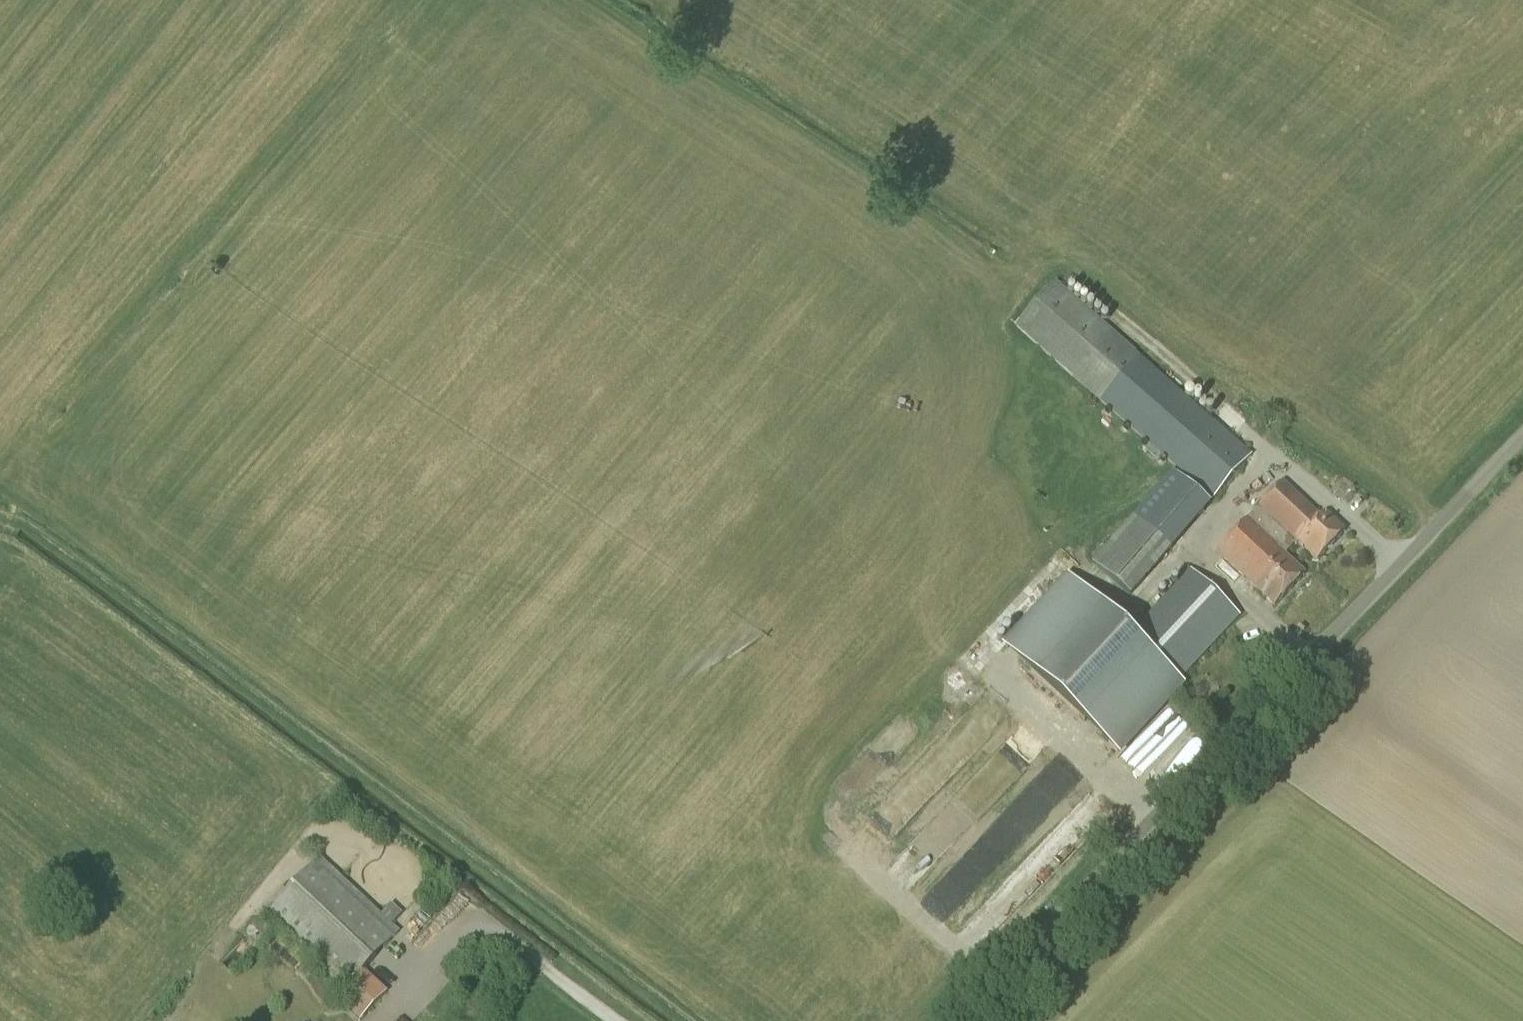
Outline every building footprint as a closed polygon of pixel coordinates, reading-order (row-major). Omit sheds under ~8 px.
[(1215,501),(1252,456),(1055,281),(1016,327),(1215,501)] [(1131,598),(1153,572),(1211,505),(1172,470),(1092,564),(1131,598)] [(1320,517),(1282,482),(1216,553),(1275,608),(1306,576),(1284,555),(1296,542),(1318,563),(1345,533),(1324,513),(1320,517)] [(1181,682),(1242,618),(1190,570),(1130,634),(1067,575),(1002,644),(1117,753),(1182,684),(1181,682)] [(321,857),(265,916),(369,1013),(388,992),(365,970),(400,932),(321,857)] [(297,1020),(323,1020),(344,1002),(332,988),(297,1020)]
